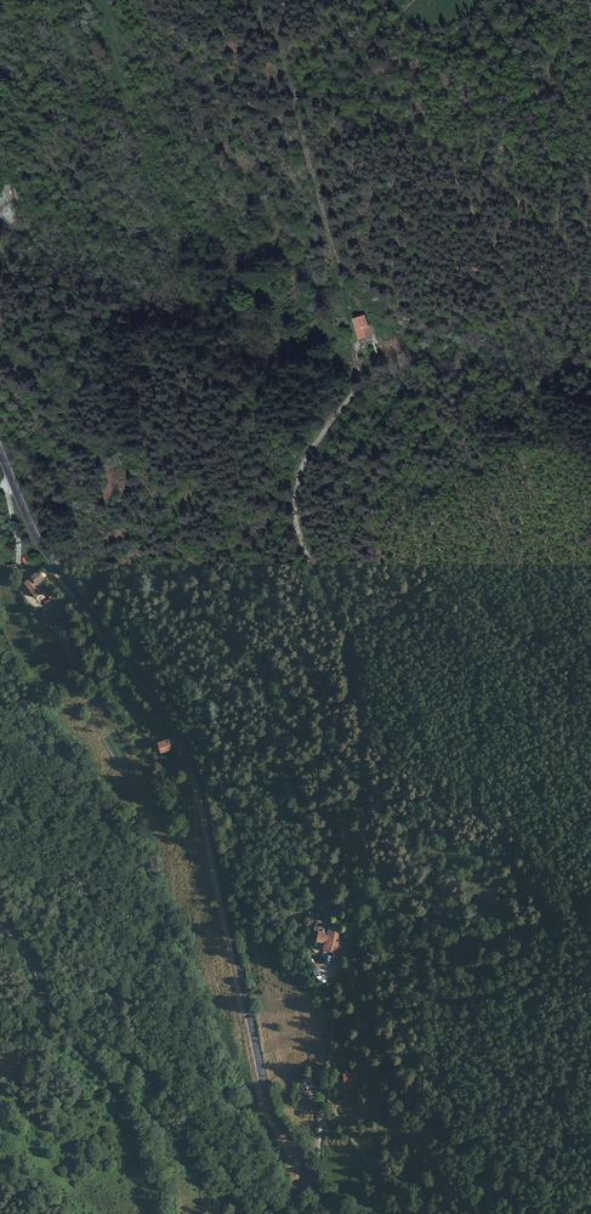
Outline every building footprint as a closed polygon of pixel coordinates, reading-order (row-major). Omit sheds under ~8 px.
[(358,327),(359,328),(369,325),(365,314),(355,318),(355,320),(358,327)] [(39,572),(32,561),(26,564),(28,567),(25,569),(25,573),(29,579),(27,580),(38,595),(46,590),(42,585),(41,582),(47,578),(49,576),(45,569),(39,572)] [(42,622),(47,621),(44,610),(39,612),(42,622)] [(173,747),(170,738),(159,740),(162,750),(173,747)] [(317,910),(309,908),(309,926),(310,926),(310,930),(313,929),(313,927),(317,910)] [(325,948),(343,953),(346,942),(342,940),(344,929),(325,924),(325,926),(318,924),(316,933),(319,934),(318,938),(326,940),(325,948)] [(344,1089),(357,1088),(356,1071),(343,1072),(344,1089)]
